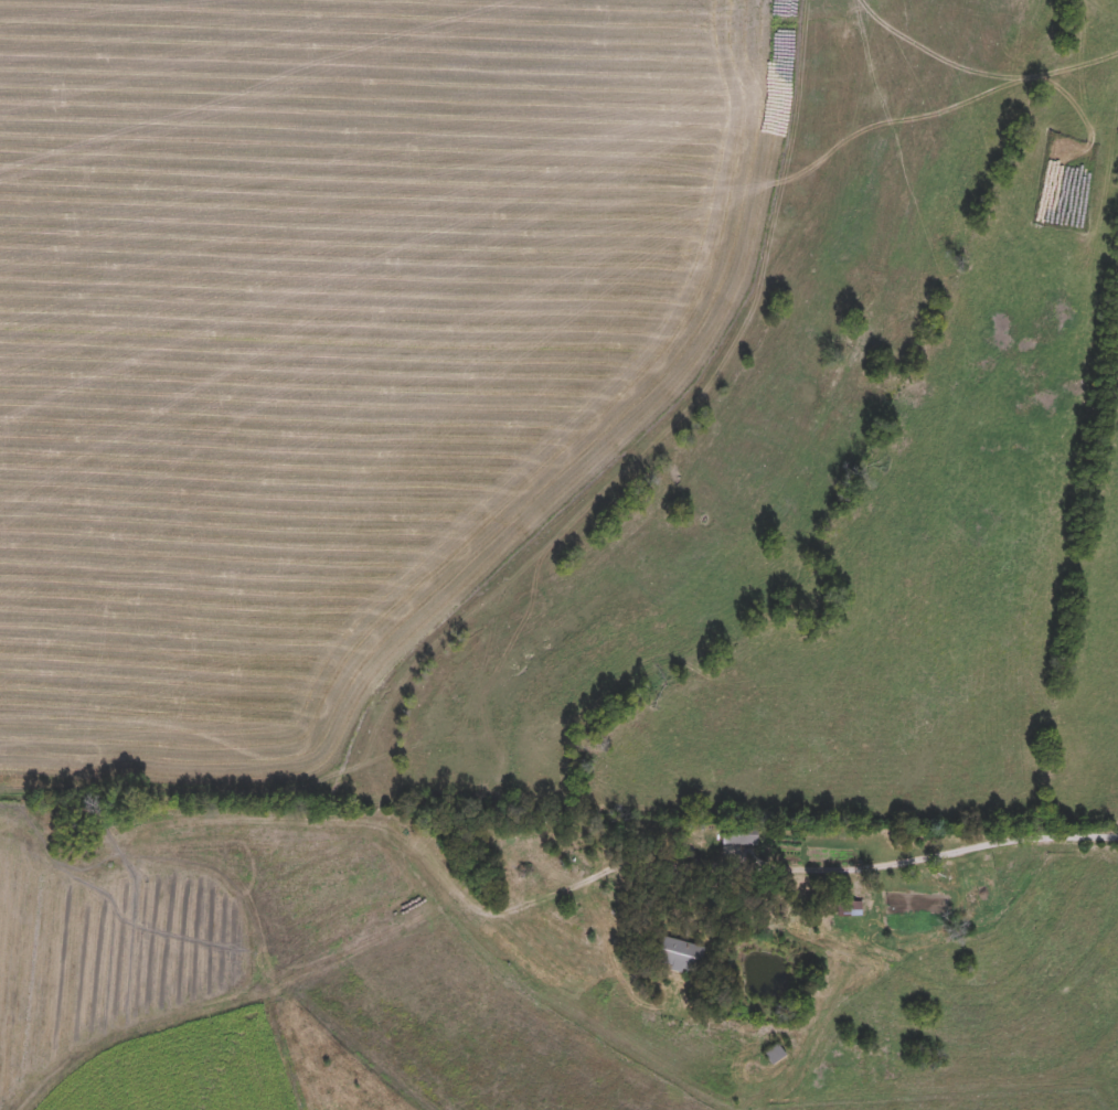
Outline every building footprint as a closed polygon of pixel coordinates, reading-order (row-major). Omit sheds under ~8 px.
[(706,949),(698,978),(654,964),(663,937),(706,949)] [(788,1056),(776,1066),(767,1054),(779,1044),(788,1056)]
